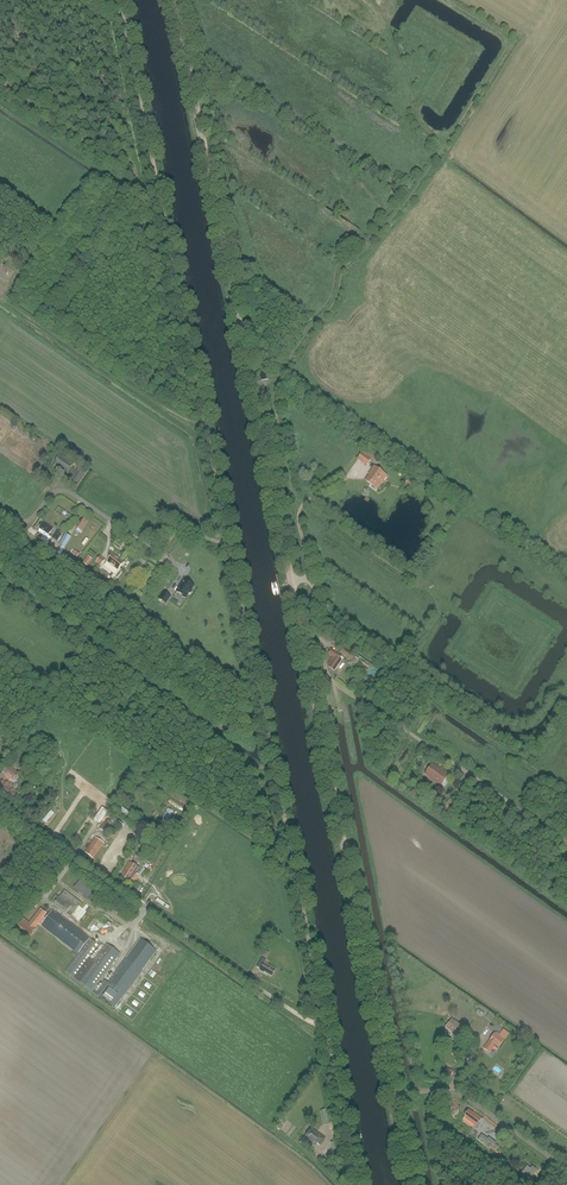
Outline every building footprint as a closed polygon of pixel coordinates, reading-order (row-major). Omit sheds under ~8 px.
[(373,456),(364,449),(357,459),(366,466),(373,456)] [(61,456),(55,465),(67,474),(71,468),(76,472),(70,482),(77,487),(87,473),(79,467),(79,468),(73,464),(74,464),(61,456)] [(369,474),(365,480),(378,489),(387,476),(374,466),(369,474)] [(413,482),(407,479),(404,484),(410,488),(413,482)] [(78,529),(84,532),(90,520),(84,517),(78,529)] [(43,522),(39,528),(41,529),(39,532),(50,539),(52,536),(49,534),(53,529),(43,522)] [(62,534),(58,531),(53,538),(57,541),(62,534)] [(113,554),(107,562),(118,570),(124,562),(113,554)] [(89,556),(83,563),(87,566),(93,559),(89,556)] [(106,560),(101,557),(96,563),(102,567),(106,560)] [(89,570),(83,565),(81,569),(87,573),(89,570)] [(177,592),(187,599),(190,594),(192,595),(194,594),(196,592),(195,590),(194,589),(196,586),(186,579),(177,592)] [(170,597),(164,593),(160,599),(166,603),(170,597)] [(136,609),(140,602),(134,598),(130,605),(136,609)] [(344,647),(340,652),(348,658),(347,659),(351,662),(356,655),(344,647)] [(331,660),(328,664),(330,665),(329,667),(335,671),(344,659),(341,657),(342,656),(331,649),(328,654),(332,656),(330,659),(331,660)] [(0,775),(0,779),(1,780),(4,776),(14,784),(21,774),(8,764),(0,775)] [(440,786),(448,774),(441,769),(441,770),(436,766),(435,767),(432,764),(425,774),(430,778),(440,786)] [(50,775),(46,769),(41,773),(44,778),(48,775),(49,776),(50,775)] [(17,796),(19,797),(20,794),(17,792),(15,790),(9,786),(10,784),(5,781),(4,782),(1,780),(0,781),(0,793),(3,795),(3,794),(8,798),(8,797),(13,800),(17,796)] [(432,802),(437,795),(429,789),(424,796),(432,802)] [(454,802),(449,799),(442,810),(446,812),(454,802)] [(100,824),(108,812),(103,807),(94,820),(100,824)] [(136,815),(124,807),(119,813),(131,822),(136,815)] [(174,811),(168,808),(163,818),(169,821),(174,811)] [(108,820),(100,830),(106,834),(113,825),(108,820)] [(95,859),(105,843),(97,837),(87,851),(89,852),(88,854),(95,859)] [(137,853),(131,849),(127,856),(133,859),(137,853)] [(137,854),(133,859),(142,865),(146,859),(137,854)] [(137,881),(140,876),(136,873),(140,867),(131,862),(122,876),(128,880),(129,878),(132,880),(132,878),(137,881)] [(74,889),(88,897),(94,888),(80,879),(74,889)] [(56,895),(50,902),(54,904),(53,904),(65,914),(66,913),(70,917),(81,903),(65,890),(59,898),(56,895)] [(36,908),(42,901),(38,898),(33,905),(36,908)] [(32,935),(37,929),(36,928),(39,924),(41,926),(46,919),(44,917),(46,914),(40,909),(30,923),(23,918),(18,924),(32,935)] [(50,915),(53,917),(45,927),(57,935),(56,937),(74,951),(72,954),(76,957),(65,971),(75,979),(79,981),(93,992),(121,954),(107,944),(94,961),(90,958),(100,946),(90,939),(91,938),(57,913),(56,914),(53,912),(50,915)] [(104,922),(110,925),(114,919),(108,915),(104,922)] [(285,950),(288,945),(279,939),(276,944),(285,950)] [(105,981),(95,994),(98,996),(114,1008),(125,994),(143,970),(126,958),(107,983),(105,981)] [(266,960),(263,958),(257,967),(261,969),(260,970),(265,973),(265,972),(272,976),(276,969),(265,962),(266,960)] [(452,1019),(446,1028),(461,1039),(468,1030),(452,1019)] [(490,1040),(483,1049),(489,1053),(494,1047),(498,1050),(504,1040),(495,1033),(490,1040)] [(325,1124),(330,1123),(328,1109),(322,1110),(325,1124)] [(476,1126),(482,1118),(473,1112),(473,1113),(468,1110),(464,1115),(466,1116),(464,1118),(476,1126)] [(483,1141),(489,1132),(483,1127),(476,1136),(483,1141)] [(326,1138),(312,1129),(305,1139),(309,1141),(309,1142),(315,1146),(317,1144),(321,1146),(326,1138)] [(501,1141),(489,1133),(487,1136),(499,1145),(501,1141)] [(337,1142),(331,1143),(335,1161),(340,1160),(337,1142)] [(527,1166),(523,1172),(531,1178),(535,1171),(527,1166)]
